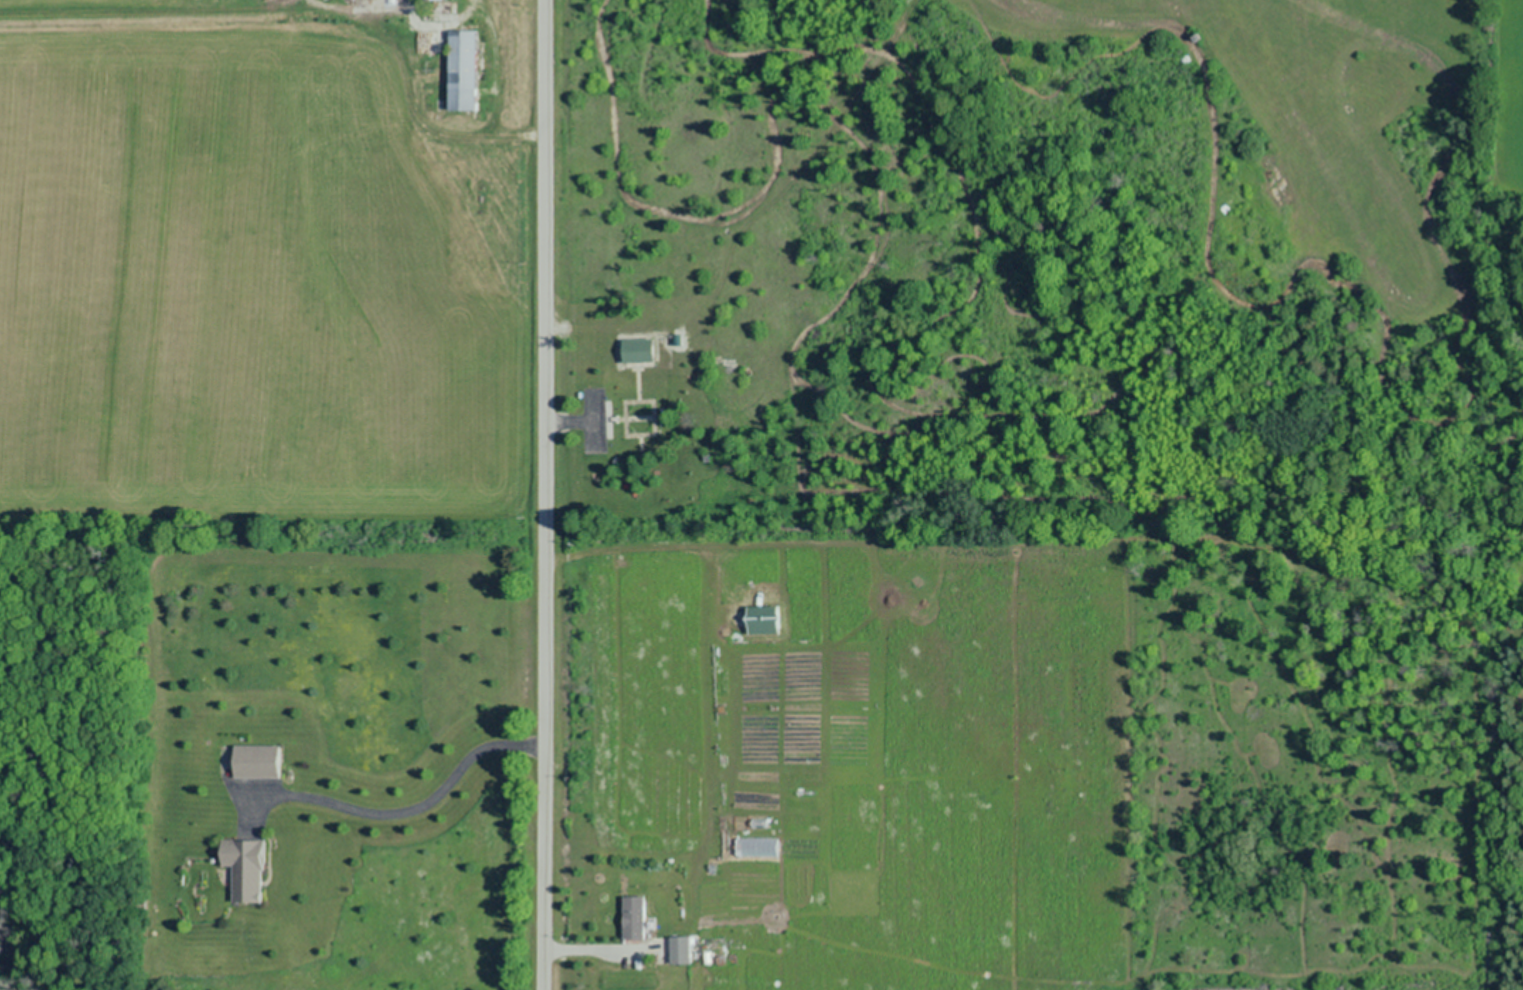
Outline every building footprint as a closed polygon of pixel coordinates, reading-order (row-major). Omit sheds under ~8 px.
[(453,110),(480,110),(479,29),(452,30),(453,110)] [(657,361),(656,338),(626,340),(627,363),(657,361)] [(752,607),(753,635),(783,633),(782,606),(752,607)] [(284,746),(239,745),(239,777),(284,778),(284,746)] [(236,903),(267,903),(267,840),(227,840),(226,867),(236,867),(236,903)] [(624,897),(625,941),(648,940),(646,896),(624,897)] [(693,965),(692,937),(671,937),(672,965),(693,965)]
